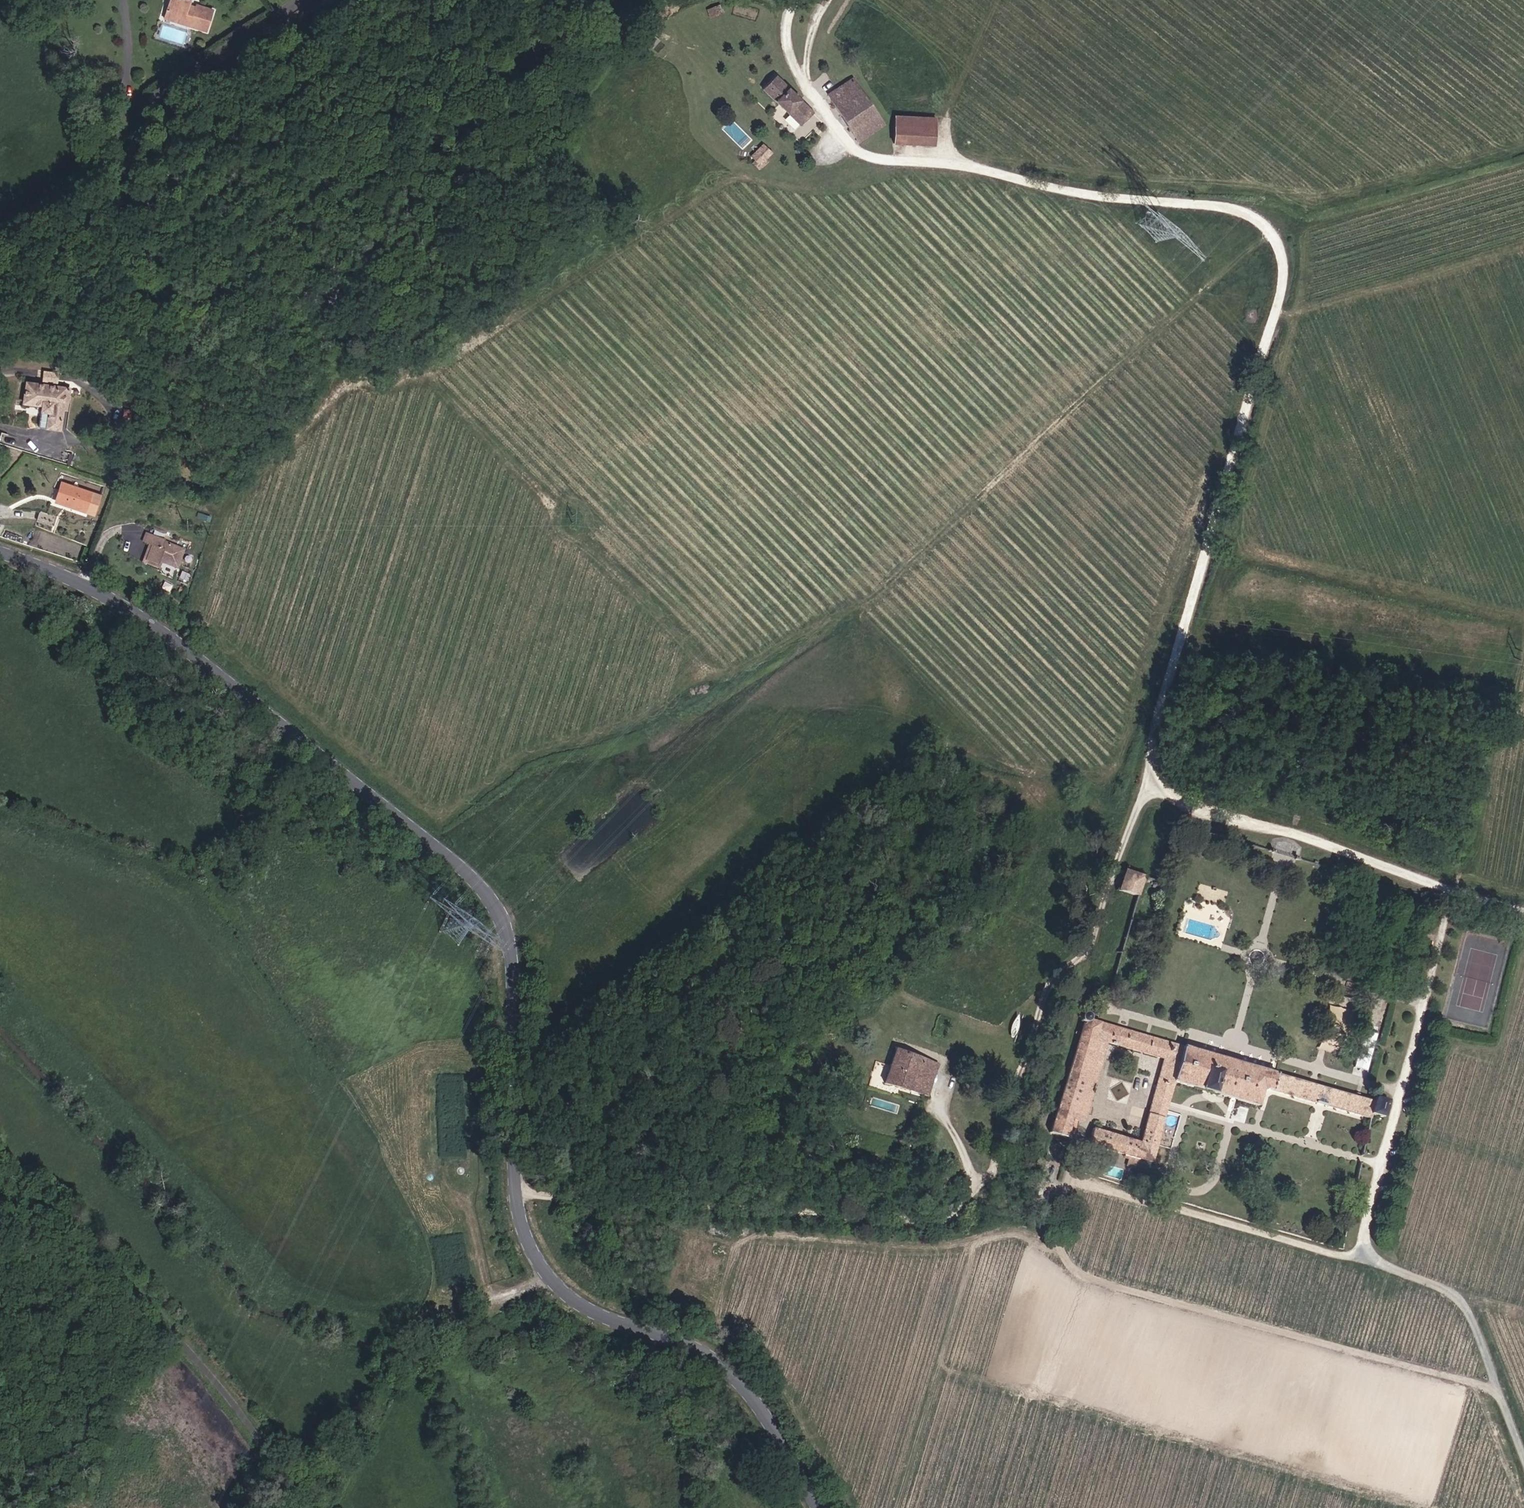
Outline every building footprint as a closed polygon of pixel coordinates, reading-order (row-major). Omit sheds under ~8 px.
[(167,8),(164,15),(191,25),(210,31),(215,10),(199,5),(198,8),(189,5),(191,0),(169,0),(167,8)] [(828,0),(810,0),(807,5),(820,12),(828,0)] [(725,23),(721,11),(708,16),(712,27),(725,23)] [(828,95),(863,143),(865,142),(888,125),(853,77),(828,95)] [(810,132),(823,121),(780,78),(774,84),(779,89),(773,95),(810,132)] [(931,144),(933,117),(896,115),(895,141),(931,144)] [(762,168),(776,152),(763,142),(750,158),(762,168)] [(67,406),(71,384),(26,375),(22,395),(37,398),(33,422),(54,426),(58,405),(67,406)] [(100,494),(95,492),(65,481),(57,503),(86,514),(92,516),(100,494)] [(49,523),(53,511),(38,506),(35,519),(49,523)] [(159,568),(162,560),(176,566),(183,549),(162,540),(163,536),(149,531),(145,540),(138,560),(144,562),(153,566),(159,568)] [(162,564),(160,570),(172,575),(175,570),(162,564)] [(1122,867),(1116,888),(1138,895),(1144,874),(1122,867)] [(1370,999),(1370,1008),(1385,1008),(1386,1000),(1370,999)] [(1143,1160),(1166,1084),(1259,1111),(1265,1094),(1365,1124),(1367,1115),(1378,1118),(1383,1100),(1369,1096),(1367,1101),(1224,1060),(1217,1058),(1178,1046),(1079,1018),(1080,1016),(1074,1014),(1072,1021),(1078,1023),(1045,1132),(1061,1137),(1066,1120),(1079,1123),(1097,1064),(1103,1044),(1159,1061),(1138,1127),(1128,1124),(1124,1138),(1088,1127),(1083,1142),(1090,1144),(1087,1154),(1129,1167),(1132,1157),(1143,1160)] [(1356,1067),(1372,1069),(1378,1032),(1362,1030),(1356,1067)] [(927,1098),(937,1064),(896,1052),(885,1087),(927,1098)]
